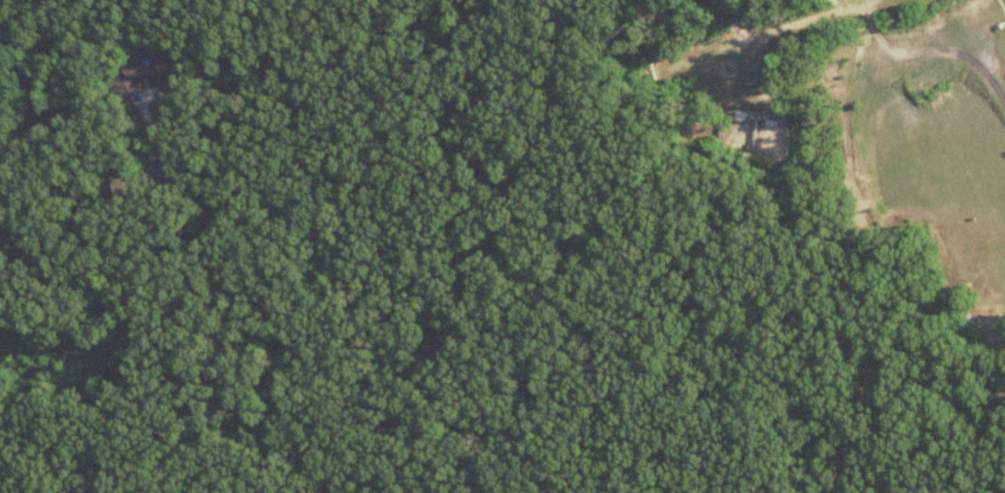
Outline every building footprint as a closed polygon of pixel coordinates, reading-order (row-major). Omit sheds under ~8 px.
[(155,46),(114,85),(128,100),(152,78),(164,90),(181,73),(155,46)] [(110,180),(120,202),(148,189),(138,168),(110,180)]
